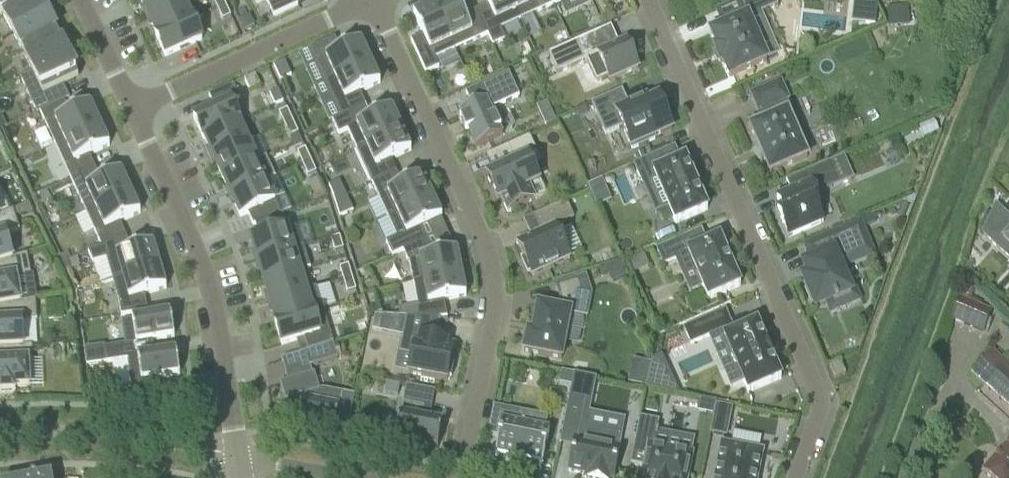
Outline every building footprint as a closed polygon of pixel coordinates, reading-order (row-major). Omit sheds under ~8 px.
[(2,17),(27,0),(0,0),(0,14),(2,17)] [(38,0),(27,0),(2,17),(12,34),(47,15),(47,14),(46,15),(38,0)] [(185,0),(139,0),(147,17),(185,0)] [(189,0),(185,0),(147,17),(156,36),(155,37),(197,18),(189,0)] [(221,0),(213,0),(217,9),(224,6),(221,0)] [(294,0),(265,0),(273,18),(297,6),(294,0)] [(476,12),(464,17),(456,0),(448,0),(434,6),(454,51),(487,36),(476,12)] [(520,21),(510,0),(484,0),(487,6),(476,12),(487,36),(492,47),(505,41),(500,30),(520,21)] [(549,0),(510,0),(520,21),(552,6),(549,0)] [(774,0),(740,0),(738,1),(743,14),(732,19),(734,24),(710,34),(716,49),(714,50),(720,65),(723,64),(729,78),(766,62),(748,22),(762,16),(761,14),(777,7),(774,0)] [(229,17),(224,6),(217,9),(222,20),(229,17)] [(438,69),(434,60),(454,51),(434,7),(412,16),(422,37),(410,42),(425,75),(438,69)] [(47,16),(48,15),(47,15),(12,34),(22,53),(58,36),(47,16)] [(249,16),(238,21),(243,31),(253,26),(249,16)] [(201,41),(192,21),(198,19),(197,18),(155,37),(164,58),(201,41)] [(610,27),(548,56),(557,74),(585,61),(596,84),(608,79),(609,82),(638,70),(630,52),(625,42),(618,45),(610,27)] [(67,57),(58,38),(58,36),(22,53),(31,73),(32,74),(69,57),(68,57),(67,57)] [(325,84),(370,64),(360,42),(340,52),(334,39),(310,51),(325,84)] [(68,58),(69,58),(69,57),(32,74),(31,73),(20,79),(36,115),(39,113),(64,102),(69,100),(63,87),(77,80),(68,58)] [(280,82),(291,77),(284,62),(273,67),(280,82)] [(359,94),(379,85),(370,64),(325,84),(341,118),(365,106),(359,94)] [(475,148),(502,136),(499,130),(500,129),(494,116),(493,117),(490,110),(518,97),(508,74),(465,93),(471,107),(459,112),(462,118),(459,120),(465,133),(468,131),(475,148)] [(755,146),(756,148),(760,159),(762,158),(768,173),(769,175),(771,174),(804,159),(804,160),(806,159),(806,157),(805,157),(805,156),(809,153),(802,137),(797,139),(787,115),(786,113),(784,113),(785,114),(782,115),(777,105),(787,100),(780,83),(750,96),(758,113),(759,112),(763,123),(751,128),(749,129),(750,131),(757,146),(755,146)] [(202,140),(244,120),(236,101),(239,100),(232,86),(209,97),(214,109),(193,119),(202,140)] [(283,103),(277,91),(269,95),(274,106),(283,103)] [(621,91),(591,104),(604,135),(621,128),(631,151),(655,140),(653,138),(672,130),(670,125),(673,123),(665,106),(662,107),(659,99),(649,103),(647,99),(628,107),(621,91)] [(99,126),(89,105),(69,114),(64,102),(39,113),(55,147),(99,126)] [(401,131),(391,110),(371,119),(365,106),(341,118),(332,122),(338,135),(347,131),(356,151),(401,131)] [(292,122),(287,110),(278,114),(284,126),(292,122)] [(253,140),(244,120),(202,140),(202,141),(204,140),(212,159),(247,143),(253,140)] [(297,134),(292,122),(284,126),(289,138),(297,134)] [(109,147),(99,126),(55,147),(70,180),(94,169),(89,157),(109,147)] [(390,161),(410,152),(401,131),(356,151),(371,185),(396,174),(390,161)] [(297,134),(289,138),(293,146),(301,142),(297,134)] [(485,177),(493,193),(497,202),(501,200),(507,213),(534,201),(528,188),(539,183),(526,156),(535,151),(529,137),(507,147),(515,163),(485,177)] [(256,162),(247,143),(212,159),(221,178),(266,158),(265,157),(256,162)] [(310,161),(304,150),(296,153),(302,165),(310,161)] [(642,152),(633,156),(636,163),(645,160),(642,152)] [(707,211),(684,159),(666,167),(660,154),(634,166),(643,186),(656,181),(675,224),(707,211)] [(265,182),(275,178),(266,158),(221,178),(230,198),(265,182)] [(315,173),(310,161),(302,165),(307,177),(315,173)] [(790,193),(776,199),(781,210),(777,212),(779,219),(788,238),(822,224),(815,207),(820,205),(814,192),(836,182),(828,164),(785,182),(790,193)] [(130,194),(120,173),(100,182),(94,169),(70,180),(85,214),(130,194)] [(431,198),(422,177),(402,186),(396,174),(371,185),(387,218),(431,198)] [(597,205),(610,199),(602,179),(588,186),(597,205)] [(342,181),(328,187),(332,196),(334,202),(347,196),(342,181)] [(280,216),(265,182),(230,198),(240,218),(247,215),(253,227),(254,226),(280,216)] [(46,191),(38,195),(42,205),(51,201),(46,191)] [(140,215),(130,194),(85,214),(95,234),(100,248),(125,236),(119,224),(140,215)] [(347,196),(334,202),(339,218),(352,212),(347,196)] [(421,228),(441,219),(431,198),(387,218),(396,238),(385,243),(391,257),(402,252),(427,241),(421,228)] [(531,276),(569,259),(554,227),(573,219),(565,202),(533,217),(540,233),(516,244),(523,258),(520,260),(527,274),(529,273),(531,276)] [(28,204),(13,211),(15,218),(32,214),(28,204)] [(995,208),(983,236),(1008,260),(1008,220),(995,208)] [(19,231),(15,218),(13,211),(0,217),(0,263),(27,255),(12,259),(4,236),(19,231)] [(300,249),(293,228),(287,230),(282,215),(280,216),(254,226),(258,238),(250,241),(256,262),(303,248),(300,249)] [(871,254),(858,226),(807,248),(813,262),(804,266),(809,277),(803,280),(806,286),(803,288),(810,303),(812,301),(815,308),(825,304),(829,315),(861,301),(845,265),(871,254)] [(707,301),(739,287),(732,270),(733,270),(726,256),(719,239),(706,245),(700,232),(656,251),(663,265),(675,260),(682,276),(694,271),(707,301)] [(131,251),(125,236),(100,248),(87,253),(92,264),(106,260),(112,281),(159,267),(152,245),(131,251)] [(334,253),(343,250),(339,237),(330,240),(334,253)] [(461,275),(456,252),(434,257),(427,241),(402,252),(407,263),(408,263),(413,285),(461,275)] [(310,269),(303,248),(256,262),(263,283),(306,270),(310,269)] [(30,276),(27,255),(0,263),(0,307),(35,301),(35,300),(20,303),(16,279),(30,276)] [(351,279),(348,266),(339,269),(343,281),(351,279)] [(619,266),(604,273),(611,287),(625,281),(619,266)] [(166,290),(159,267),(112,281),(118,300),(121,317),(147,312),(144,296),(166,290)] [(312,290),(306,270),(263,283),(269,304),(316,289),(312,290)] [(443,302),(465,298),(461,275),(413,285),(417,306),(416,306),(416,319),(440,319),(443,319),(446,318),(443,302)] [(560,299),(558,310),(537,306),(532,334),(527,333),(523,353),(561,360),(570,314),(572,315),(576,293),(582,291),(578,278),(555,286),(560,299)] [(355,291),(351,279),(343,281),(346,294),(355,291)] [(322,310),(316,289),(269,304),(275,323),(274,324),(274,325),(322,310)] [(991,312),(968,304),(959,300),(951,321),(983,333),(991,312)] [(36,322),(35,301),(0,307),(0,349),(32,347),(23,347),(21,322),(36,322)] [(416,306),(397,311),(399,318),(416,319),(416,306)] [(333,345),(322,310),(274,325),(281,346),(303,339),(307,352),(333,345)] [(723,313),(684,330),(690,345),(719,332),(723,341),(724,340),(736,366),(723,371),(730,388),(743,382),(747,392),(746,392),(747,394),(749,393),(778,380),(778,381),(780,380),(779,378),(771,360),(772,360),(771,358),(770,358),(765,346),(766,346),(765,344),(764,344),(757,326),(756,324),(754,325),(754,326),(734,335),(731,328),(731,327),(730,325),(730,326),(725,314),(725,312),(723,313)] [(174,339),(170,315),(121,323),(125,345),(103,349),(105,364),(127,360),(154,356),(152,342),(174,339)] [(376,318),(374,330),(405,336),(403,342),(401,355),(411,357),(408,375),(446,382),(447,377),(451,378),(454,361),(451,360),(454,345),(443,343),(435,342),(438,323),(439,319),(416,319),(399,318),(376,318)] [(307,352),(307,353),(311,368),(338,360),(333,345),(307,352)] [(33,362),(32,347),(0,349),(0,394),(15,393),(15,389),(29,388),(28,362),(33,362)] [(991,352),(970,375),(1008,409),(1008,368),(991,352)] [(179,377),(176,353),(154,356),(127,360),(133,397),(159,394),(157,380),(179,377)] [(650,365),(645,388),(677,394),(661,357),(651,362),(650,365)] [(631,361),(630,383),(646,384),(646,362),(631,361)] [(287,383),(279,385),(286,407),(289,407),(292,417),(297,418),(296,422),(334,429),(335,426),(348,428),(354,396),(339,393),(337,406),(312,401),(310,395),(319,393),(319,391),(314,375),(303,378),(301,370),(285,375),(287,383)] [(561,372),(559,384),(571,386),(573,375),(561,372)] [(559,446),(560,446),(560,445),(561,439),(574,442),(568,472),(585,476),(584,477),(613,477),(622,436),(586,429),(589,413),(596,379),(573,375),(571,386),(559,446)] [(385,383),(383,394),(397,396),(399,385),(385,383)] [(749,395),(753,407),(771,400),(766,389),(749,395)] [(408,444),(407,448),(421,451),(422,446),(437,449),(442,424),(422,420),(425,407),(403,402),(400,416),(399,416),(395,441),(408,444)] [(511,464),(524,467),(525,462),(542,465),(549,430),(504,421),(506,409),(493,406),(487,436),(498,438),(495,456),(512,459),(511,464)] [(725,437),(731,410),(715,407),(709,434),(725,437)] [(656,436),(657,437),(658,432),(657,431),(659,422),(639,418),(630,465),(644,468),(642,477),(687,477),(691,455),(653,448),(656,436)] [(982,473),(987,477),(1008,477),(1008,442),(982,473)] [(762,455),(763,453),(761,452),(761,453),(722,445),(720,444),(720,446),(720,447),(714,477),(757,477),(762,455)]
